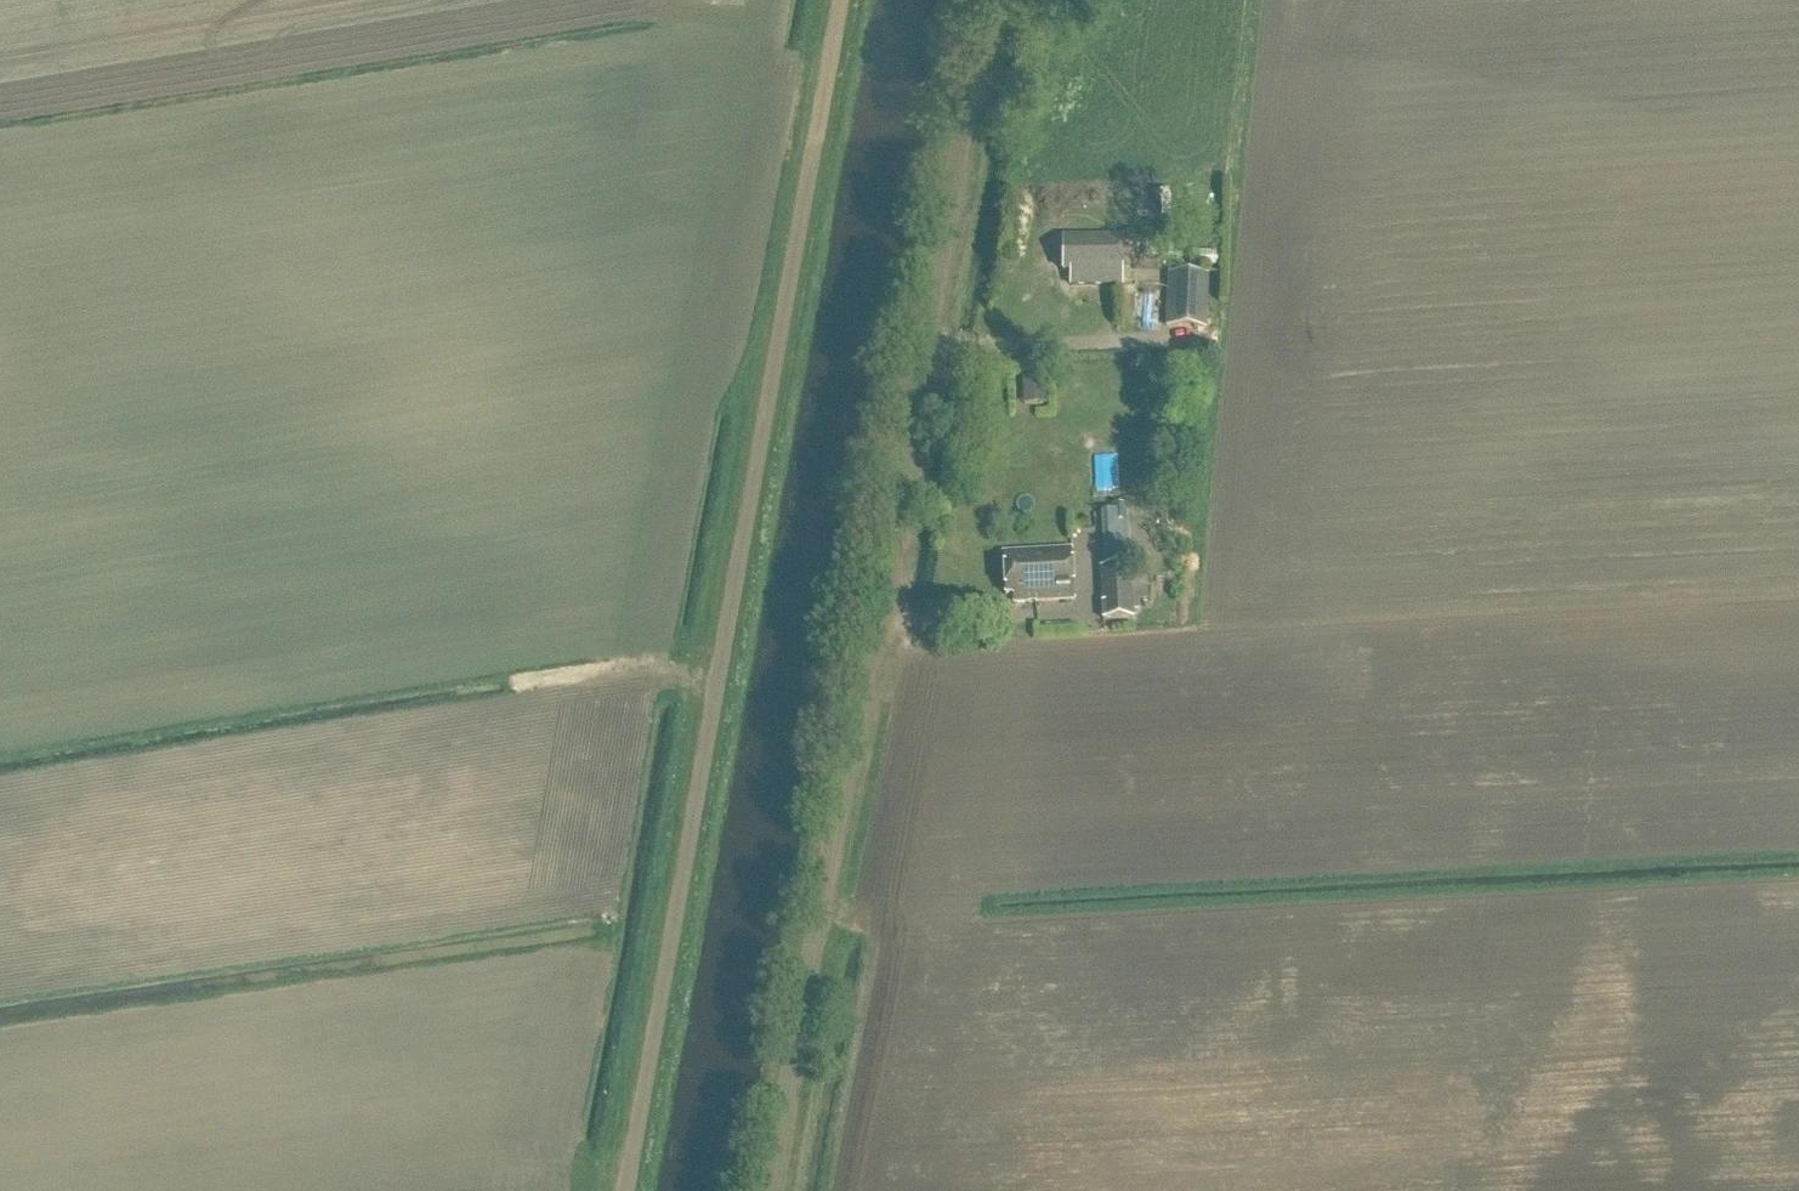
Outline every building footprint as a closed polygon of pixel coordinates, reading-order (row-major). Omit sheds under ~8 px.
[(1122,287),(1123,238),(1065,237),(1064,273),(1072,274),(1072,286),(1122,287)] [(1147,258),(1183,258),(1183,240),(1147,240),(1147,258)] [(1209,276),(1169,275),(1167,329),(1208,330),(1209,276)] [(1046,379),(1023,380),(1023,400),(1046,399),(1046,379)] [(1113,507),(1113,525),(1127,524),(1126,507),(1113,507)] [(1015,596),(1016,604),(1075,600),(1071,549),(1004,554),(1007,597),(1015,596)] [(1133,568),(1101,570),(1103,622),(1135,621),(1133,568)]
